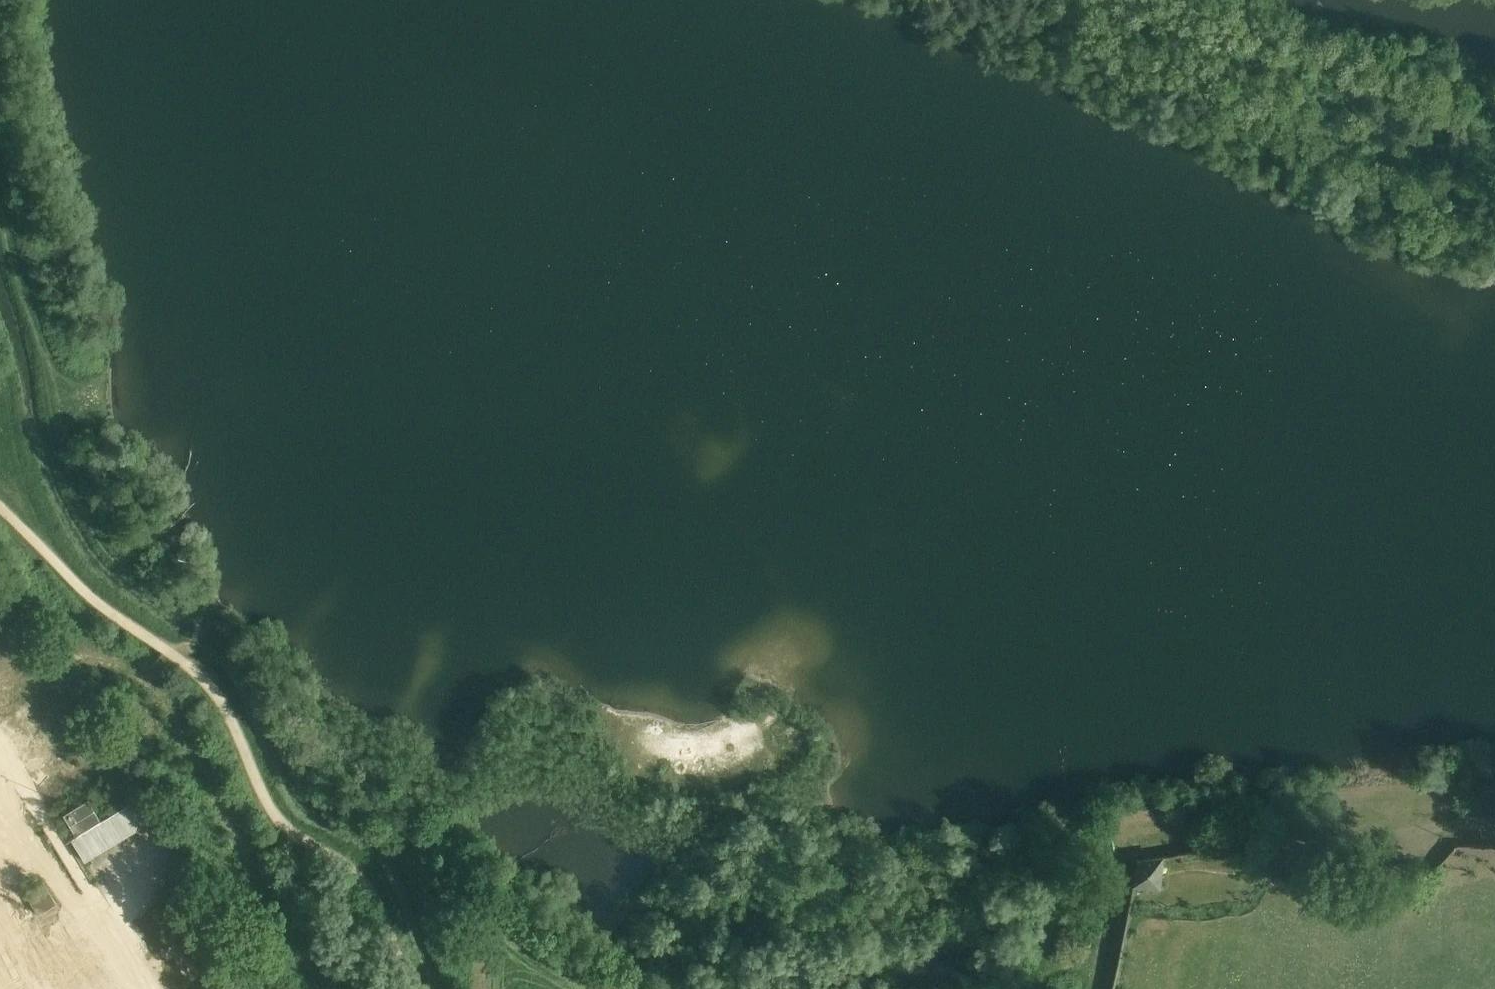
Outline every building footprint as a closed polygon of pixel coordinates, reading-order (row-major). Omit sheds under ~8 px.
[(147,792),(71,838),(84,858),(159,813),(147,792)] [(1160,857),(1137,859),(1134,882),(1157,885),(1160,857)] [(0,960),(0,988),(38,988),(90,957),(67,919),(0,960)]
